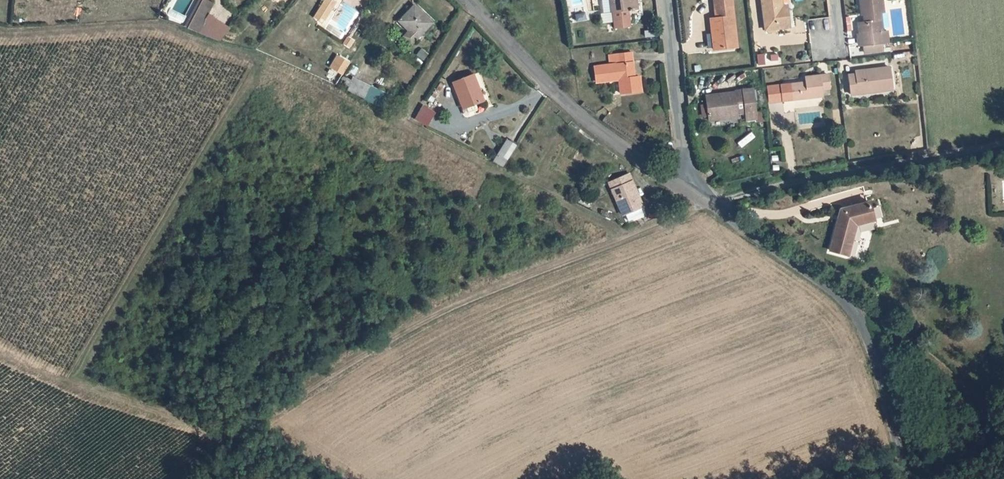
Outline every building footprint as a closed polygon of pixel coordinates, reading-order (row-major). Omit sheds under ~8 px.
[(325,21),(334,0),(321,0),(314,17),(325,21)] [(639,8),(639,4),(638,0),(618,0),(623,40),(638,38),(636,21),(645,20),(644,8),(639,8)] [(800,40),(798,21),(793,22),(792,18),(790,0),(779,0),(771,1),(770,1),(776,43),(800,40)] [(897,20),(895,4),(870,7),(873,23),(874,23),(881,22),(882,30),(875,31),(870,31),(874,56),(876,55),(893,53),(898,53),(897,46),(893,21),(897,20)] [(208,30),(213,31),(214,32),(219,19),(223,10),(212,5),(198,36),(204,39),(208,30)] [(724,63),(747,59),(739,5),(722,8),(725,30),(719,31),(724,63)] [(442,27),(425,10),(410,25),(428,42),(442,27)] [(209,41),(227,48),(238,35),(219,19),(214,32),(213,31),(209,41)] [(893,53),(876,55),(877,63),(894,61),(893,53)] [(612,84),(625,82),(626,87),(628,101),(648,99),(647,84),(642,84),(638,60),(622,62),(624,72),(601,75),(603,90),(613,89),(612,84)] [(871,82),(872,85),(865,86),(867,106),(908,100),(905,77),(871,82)] [(364,80),(356,93),(393,113),(399,101),(364,80)] [(494,105),(484,81),(463,88),(473,113),(494,105)] [(819,95),(815,96),(814,93),(793,95),(796,111),(835,106),(834,99),(842,98),(840,84),(818,87),(819,92),(819,95)] [(796,111),(793,95),(780,97),(782,113),(796,111)] [(759,129),(759,134),(770,133),(766,101),(746,104),(746,105),(718,109),(721,134),(749,130),(749,126),(758,125),(759,129)] [(426,127),(434,111),(421,103),(412,119),(426,127)] [(492,160),(501,166),(516,144),(506,138),(492,160)] [(525,150),(518,145),(503,166),(511,171),(525,150)] [(637,179),(617,187),(630,221),(633,220),(636,227),(651,221),(648,214),(651,213),(637,179)] [(875,220),(869,201),(841,211),(832,252),(850,256),(857,226),(875,220)]
